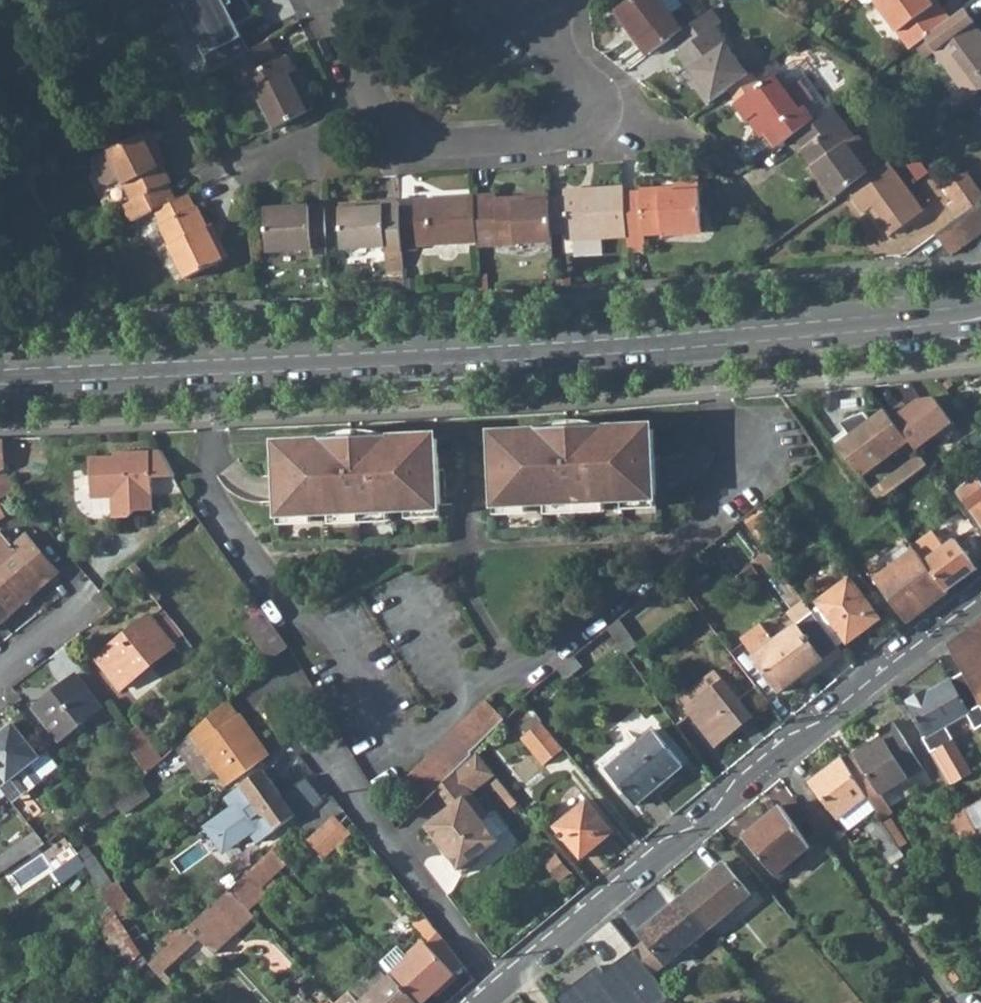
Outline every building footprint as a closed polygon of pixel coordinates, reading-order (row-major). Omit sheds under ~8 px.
[(177,8),(193,39),(196,37),(212,70),(247,52),(239,36),(235,37),(230,28),(237,24),(255,15),(247,0),(192,0),(181,5),(177,8)] [(672,37),(683,29),(671,13),(662,0),(629,0),(616,10),(638,40),(640,38),(651,53),(672,37)] [(671,13),(683,5),(679,0),(662,0),(671,13)] [(914,45),(950,19),(941,6),(937,8),(930,0),(875,0),(910,48),(914,45)] [(937,8),(941,6),(937,0),(930,0),(937,8)] [(971,98),(980,91),(980,31),(975,22),(974,23),(965,8),(950,19),(914,45),(924,59),(935,52),(970,99),(971,98)] [(708,103),(727,89),(749,74),(715,26),(721,22),(711,9),(683,29),(672,37),(681,49),(677,52),(695,77),(700,83),(696,86),(708,103)] [(250,50),(237,24),(230,28),(235,37),(239,36),(247,52),(250,50)] [(636,41),(647,56),(651,53),(640,38),(638,40),(636,41)] [(256,91),(274,128),(316,108),(304,85),(302,86),(297,88),(291,75),(295,73),(297,72),(289,54),(280,59),(271,39),(250,50),(247,52),(228,63),(238,81),(248,76),(256,91)] [(803,106),(813,120),(829,108),(793,60),(778,71),(790,88),(799,82),(812,99),(803,106)] [(776,147),(793,135),(797,132),(813,120),(803,106),(812,99),(799,82),(790,88),(778,71),(757,86),(749,74),(727,89),(736,101),(734,103),(747,121),(753,116),(766,134),(776,147)] [(291,75),(297,88),(302,86),(295,73),(291,75)] [(238,81),(246,96),(256,91),(248,76),(238,81)] [(691,80),(696,86),(700,83),(695,77),(691,80)] [(971,99),(980,116),(980,92),(971,99)] [(835,197),(880,165),(858,135),(855,137),(832,105),(829,108),(813,120),(797,132),(807,146),(803,149),(800,150),(812,167),(835,197)] [(747,121),(760,138),(766,134),(753,116),(747,121)] [(123,205),(131,221),(156,210),(176,199),(168,184),(171,182),(162,163),(158,165),(153,155),(157,153),(161,151),(150,129),(95,157),(93,162),(102,181),(107,183),(120,177),(131,201),(123,205)] [(793,135),(803,149),(807,146),(797,132),(793,135)] [(902,150),(908,158),(919,150),(913,142),(902,150)] [(153,155),(158,165),(162,163),(157,153),(153,155)] [(865,212),(870,208),(874,206),(893,232),(924,209),(889,161),(849,190),(865,212)] [(809,170),(831,200),(835,197),(812,167),(809,170)] [(980,202),(980,193),(965,171),(944,186),(954,201),(964,214),(980,202)] [(624,192),(627,236),(648,235),(649,235),(649,230),(664,229),(664,232),(702,229),(699,182),(676,183),(676,186),(676,191),(662,191),(662,187),(640,188),(641,191),(624,192)] [(550,198),(552,234),(567,234),(567,240),(572,240),(605,238),(627,236),(624,192),(624,186),(590,188),(591,194),(565,195),(565,197),(550,198)] [(477,242),(478,246),(552,241),(552,234),(550,198),(550,193),(526,195),(526,198),(527,202),(497,204),(497,200),(497,195),(475,197),(477,242)] [(160,224),(187,278),(223,260),(206,226),(196,206),(194,207),(188,194),(176,199),(156,210),(163,223),(160,224)] [(400,207),(403,250),(418,249),(418,246),(477,242),(475,197),(415,199),(415,207),(400,207)] [(340,208),(343,248),(385,246),(387,271),(404,270),(403,250),(400,207),(400,200),(382,201),(383,206),(340,208)] [(948,205),(958,218),(964,214),(954,201),(948,205)] [(936,234),(949,252),(951,255),(980,233),(980,202),(964,214),(958,218),(936,234)] [(265,208),(268,251),(311,248),(312,254),(328,253),(325,204),(265,208)] [(870,208),(889,235),(893,232),(874,206),(870,208)] [(206,226),(223,260),(229,256),(212,223),(206,226)] [(627,236),(628,246),(649,245),(648,235),(627,236)] [(572,240),(573,253),(606,251),(605,238),(572,240)] [(480,275),(481,291),(488,291),(487,274),(480,275)] [(909,440),(916,449),(935,435),(938,438),(954,425),(933,397),(921,398),(908,408),(904,402),(889,413),(909,440)] [(861,476),(909,440),(889,413),(886,409),(872,420),(866,411),(864,412),(862,413),(860,413),(859,414),(857,415),(855,415),(854,416),(852,417),(850,418),(849,419),(847,419),(846,420),(844,421),(843,422),(842,423),(846,429),(851,435),(839,445),(861,476)] [(491,437),(494,503),(525,502),(526,505),(624,501),(624,497),(655,496),(654,467),(652,430),(620,431),(619,426),(601,427),(602,432),(541,435),(541,429),(523,430),(523,436),(491,437)] [(541,429),(541,435),(602,432),(601,427),(541,429)] [(851,435),(846,429),(834,438),(839,445),(851,435)] [(277,485),(278,513),(310,512),(310,515),(408,511),(408,507),(439,506),(436,440),(404,441),(404,436),(386,436),(386,442),(325,445),(325,439),(307,440),(307,445),(275,447),(277,485)] [(325,439),(325,445),(386,442),(386,436),(325,439)] [(91,457),(93,498),(113,497),(114,517),(130,517),(136,510),(153,509),(152,477),(151,450),(116,452),(116,456),(91,457)] [(151,450),(152,477),(176,475),(162,450),(151,450)] [(927,465),(920,455),(872,490),(879,500),(927,465)] [(17,490),(6,468),(0,471),(0,499),(17,490)] [(980,520),(980,486),(975,479),(959,490),(980,520)] [(751,528),(766,549),(774,543),(775,542),(760,521),(769,514),(761,504),(743,517),(751,528)] [(0,530),(0,623),(11,613),(60,571),(27,534),(14,545),(0,530)] [(932,530),(912,545),(915,549),(916,551),(924,561),(945,590),(958,580),(959,581),(966,578),(963,572),(973,564),(955,539),(944,546),(932,530)] [(766,549),(770,554),(778,549),(774,543),(766,549)] [(875,579),(907,621),(947,592),(945,590),(924,561),(916,551),(915,549),(875,579)] [(963,572),(966,578),(977,569),(973,564),(963,572)] [(766,574),(792,609),(798,605),(804,600),(778,565),(766,574)] [(840,575),(845,582),(850,578),(845,571),(840,575)] [(819,601),(848,641),(880,618),(850,578),(845,582),(819,601)] [(798,605),(792,609),(801,620),(813,611),(804,600),(798,605)] [(247,609),(254,619),(265,611),(258,601),(247,609)] [(152,616),(173,643),(185,634),(163,607),(152,616)] [(254,619),(245,625),(269,660),(290,646),(265,611),(254,619)] [(754,655),(781,691),(801,676),(809,670),(813,676),(828,665),(844,653),(813,611),(801,620),(797,623),(774,640),(760,622),(740,637),(754,655)] [(97,658),(121,688),(175,645),(173,643),(152,616),(150,614),(97,658)] [(609,627),(627,653),(638,644),(620,619),(609,627)] [(980,705),(980,620),(964,632),(948,644),(950,649),(964,673),(980,705)] [(565,679),(583,665),(575,655),(558,669),(565,679)] [(679,697),(688,709),(724,681),(715,669),(679,697)] [(801,676),(806,682),(813,676),(809,670),(801,676)] [(34,707),(60,740),(91,716),(101,729),(113,719),(103,706),(77,673),(34,707)] [(928,735),(968,712),(980,736),(980,705),(964,673),(951,681),(950,680),(928,693),(927,691),(908,702),(928,735)] [(688,709),(716,744),(752,716),(724,681),(688,709)] [(426,798),(437,787),(474,748),(506,719),(487,699),(406,776),(426,798)] [(227,785),(269,755),(240,713),(238,715),(227,700),(191,733),(227,785)] [(521,725),(527,733),(542,721),(536,713),(521,725)] [(543,765),(564,748),(542,721),(527,733),(522,737),(543,765)] [(857,757),(880,795),(923,767),(895,722),(879,732),(884,740),(886,744),(875,751),(873,747),(857,757)] [(9,781),(40,756),(14,723),(0,734),(0,769),(9,781)] [(122,738),(148,773),(162,758),(137,725),(133,728),(122,738)] [(636,804),(684,765),(654,729),(625,753),(629,758),(610,773),(636,804)] [(936,749),(955,782),(971,772),(952,739),(936,749)] [(873,747),(875,751),(886,744),(884,740),(873,747)] [(460,868),(461,868),(464,871),(481,858),(478,854),(499,838),(484,818),(490,813),(471,792),(495,773),(474,748),(437,787),(450,804),(425,825),(460,868)] [(603,764),(610,773),(629,758),(625,753),(621,749),(603,764)] [(812,781),(840,819),(868,797),(847,763),(843,757),(812,781)] [(847,763),(868,797),(875,809),(881,818),(891,811),(880,795),(857,757),(847,763)] [(272,831),(296,815),(282,795),(263,769),(240,786),(272,831)] [(282,795),(296,815),(302,822),(321,804),(325,801),(307,777),(282,795)] [(139,778),(112,797),(118,806),(123,814),(150,795),(139,778)] [(207,826),(224,849),(250,830),(258,842),(272,831),(240,786),(226,796),(234,808),(207,826)] [(321,804),(332,816),(343,808),(332,795),(325,801),(321,804)] [(96,808),(102,817),(118,806),(112,797),(96,808)] [(840,819),(848,830),(875,809),(868,797),(840,819)] [(582,858),(602,841),(598,835),(609,826),(587,800),(555,826),(582,858)] [(963,809),(963,810),(977,835),(978,837),(980,835),(980,800),(963,809)] [(307,837),(332,816),(321,804),(302,822),(297,826),(307,837)] [(744,837),(776,876),(811,846),(782,805),(744,837)] [(949,811),(952,816),(963,810),(963,809),(960,805),(949,811)] [(948,818),(962,843),(977,835),(963,810),(952,816),(948,818)] [(881,819),(898,845),(907,839),(890,813),(881,819)] [(308,838),(322,855),(349,833),(335,815),(308,838)] [(868,827),(892,865),(905,857),(898,845),(881,819),(868,827)] [(598,835),(602,841),(614,831),(609,826),(598,835)] [(21,841),(29,854),(46,842),(36,831),(21,841)] [(29,854),(21,841),(0,855),(0,873),(29,854)] [(79,855),(84,862),(94,856),(87,846),(78,852),(79,855)] [(250,909),(268,892),(266,890),(272,885),(266,880),(287,861),(274,848),(230,888),(250,909)] [(79,855),(62,866),(70,878),(87,866),(84,862),(79,855)] [(84,862),(87,866),(103,890),(113,884),(94,856),(84,862)] [(682,896),(709,929),(751,894),(724,861),(682,896)] [(113,884),(103,890),(115,910),(122,921),(130,916),(137,911),(118,881),(113,884)] [(159,974),(163,970),(198,937),(203,943),(204,942),(214,953),(255,915),(250,909),(230,888),(189,927),(185,930),(170,944),(149,964),(159,974)] [(709,929),(682,896),(639,931),(645,938),(634,948),(654,974),(709,929)] [(100,922),(133,962),(143,953),(130,933),(122,921),(115,910),(100,922)] [(122,921),(130,933),(138,928),(130,916),(122,921)] [(165,938),(170,944),(185,930),(180,925),(165,938)] [(438,931),(427,942),(455,972),(464,965),(438,931)] [(455,972),(427,942),(409,957),(392,974),(419,1002),(423,1002),(455,972)] [(398,946),(381,963),(392,974),(409,957),(398,946)] [(670,996),(654,974),(634,948),(615,962),(603,970),(599,964),(554,997),(559,1002),(660,1002),(670,996)] [(611,956),(599,964),(603,970),(615,962),(611,956)] [(159,974),(163,979),(168,974),(163,970),(159,974)] [(392,974),(361,1002),(351,992),(339,1002),(419,1002),(392,974)] [(173,1002),(186,1002),(174,991),(167,997),(173,1002)]
